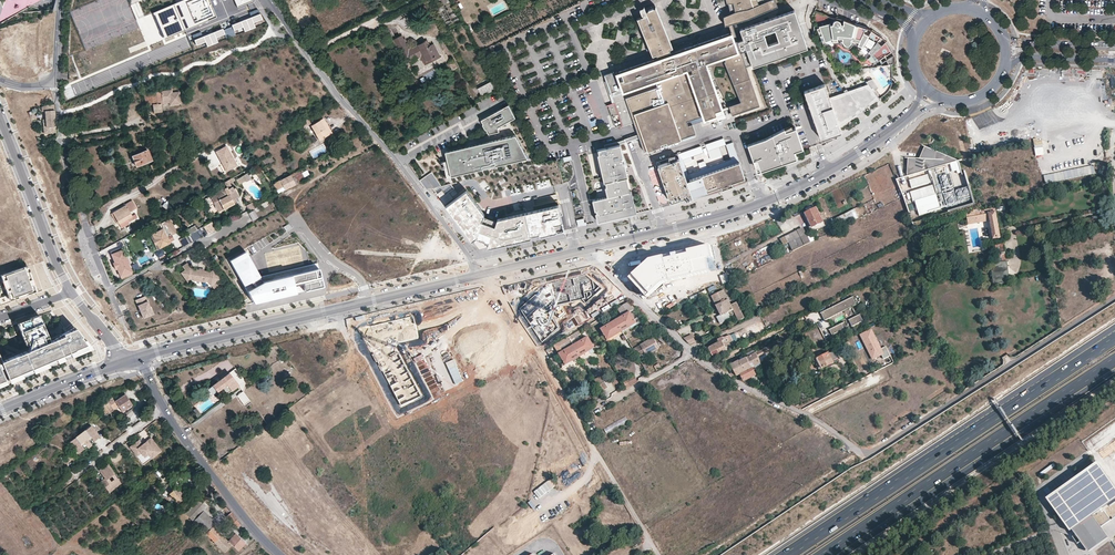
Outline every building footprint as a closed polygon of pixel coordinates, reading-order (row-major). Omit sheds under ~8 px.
[(164,39),(217,18),(209,0),(184,0),(154,13),(164,39)] [(449,0),(436,0),(434,1),(447,26),(459,19),(449,0)] [(726,32),(710,38),(707,39),(704,40),(670,51),(669,47),(672,46),(655,5),(646,9),(645,10),(646,13),(642,15),(636,17),(651,54),(655,53),(657,56),(641,62),(636,63),(620,69),(620,70),(623,78),(619,80),(622,90),(626,89),(628,95),(624,96),(643,150),(647,149),(647,150),(662,145),(661,144),(667,142),(667,143),(682,138),(681,137),(695,132),(692,122),(688,123),(687,119),(690,118),(703,114),(704,119),(717,114),(715,109),(720,108),(722,107),(709,64),(725,59),(740,102),(728,106),(731,115),(759,106),(746,67),(753,65),(754,66),(807,47),(795,9),(741,28),(744,37),(737,39),(731,22),(747,19),(777,6),(774,0),(725,0),(725,1),(727,1),(728,7),(729,12),(722,14),(724,24),(728,23),(730,30),(731,32),(726,34),(726,32)] [(256,28),(253,23),(263,19),(261,14),(232,25),(234,31),(243,28),(245,32),(256,28)] [(823,45),(825,44),(824,41),(832,39),(832,42),(838,41),(837,38),(842,38),(842,41),(843,43),(844,44),(845,45),(848,45),(849,45),(851,43),(851,39),(859,42),(858,45),(862,47),(868,51),(876,61),(893,50),(885,41),(880,46),(876,43),(880,37),(871,29),(868,35),(862,33),(864,27),(862,27),(853,24),(853,23),(842,20),(842,24),(840,24),(840,23),(839,22),(838,21),(837,21),(835,21),(834,22),(833,23),(833,25),(830,25),(830,23),(819,28),(820,29),(817,30),(823,45)] [(225,35),(223,29),(195,41),(197,46),(206,42),(208,47),(218,43),(217,38),(225,35)] [(425,64),(440,57),(434,44),(429,46),(426,41),(410,49),(402,35),(394,39),(406,63),(421,56),(425,64)] [(601,69),(612,66),(607,49),(596,53),(601,69)] [(880,63),(881,65),(892,63),(894,63),(893,55),(880,63)] [(493,80),(478,89),(483,97),(497,88),(493,80)] [(814,120),(821,141),(830,135),(829,131),(831,130),(832,133),(839,128),(862,111),(878,99),(873,91),(874,90),(873,88),(871,89),(868,84),(848,91),(845,92),(829,97),(824,84),(814,87),(804,91),(810,109),(813,118),(815,117),(816,119),(814,120)] [(171,103),(170,90),(145,93),(146,105),(153,105),(154,113),(162,112),(161,104),(170,103),(171,103)] [(181,104),(180,91),(173,92),(172,90),(170,90),(171,103),(170,103),(170,106),(181,104)] [(507,102),(485,115),(491,128),(500,125),(500,121),(508,119),(515,117),(507,102)] [(57,131),(56,109),(55,105),(46,106),(42,107),(43,112),(46,112),(46,120),(43,120),(45,134),(58,133),(57,131)] [(306,117),(297,123),(300,129),(309,123),(306,117)] [(332,133),(323,118),(311,125),(319,140),(332,133)] [(766,138),(748,144),(757,172),(785,162),(783,155),(794,151),(802,148),(796,128),(786,131),(784,129),(766,138)] [(831,130),(829,131),(830,135),(821,141),(830,138),(842,134),(839,128),(832,133),(831,130)] [(478,144),(446,151),(448,160),(451,175),(528,158),(516,135),(495,140),(478,144)] [(723,138),(717,140),(719,147),(725,145),(725,144),(723,138)] [(702,153),(719,147),(717,140),(700,146),(702,153)] [(679,158),(658,165),(670,202),(684,197),(685,199),(691,197),(692,197),(692,194),(694,193),(695,195),(721,186),(725,185),(726,187),(728,187),(733,185),(732,182),(745,178),(732,142),(725,144),(725,145),(730,159),(688,173),(692,185),(689,186),(679,158)] [(608,196),(593,200),(598,221),(636,212),(631,191),(628,177),(620,145),(598,150),(608,196)] [(237,164),(226,146),(216,152),(226,170),(237,164)] [(702,153),(700,146),(687,150),(689,157),(702,153)] [(908,158),(907,176),(959,161),(925,146),(920,158),(908,158)] [(152,161),(147,149),(131,156),(136,167),(152,161)] [(687,150),(681,152),(683,159),(689,157),(687,150)] [(680,151),(677,152),(678,153),(679,158),(689,186),(692,185),(688,173),(683,159),(681,152),(680,151)] [(783,155),(785,162),(791,160),(797,158),(794,151),(783,155)] [(599,176),(603,175),(597,152),(593,154),(599,176)] [(274,161),(270,155),(261,160),(265,166),(274,161)] [(447,176),(451,175),(448,160),(443,161),(447,176)] [(304,166),(272,184),(276,190),(281,187),(284,190),(300,180),(300,179),(308,174),(304,166)] [(937,171),(939,179),(948,176),(946,169),(937,171)] [(434,172),(420,178),(426,190),(434,186),(437,193),(442,190),(434,172)] [(251,178),(247,173),(246,173),(236,180),(239,184),(246,180),(246,181),(251,178)] [(910,180),(912,188),(932,182),(930,174),(910,180)] [(948,179),(942,180),(945,188),(951,187),(948,179)] [(934,185),(910,192),(913,201),(937,194),(934,185)] [(967,186),(956,189),(959,201),(971,198),(967,186)] [(237,193),(233,187),(228,189),(227,187),(205,199),(211,209),(215,206),(220,204),(223,209),(234,204),(232,200),(230,196),(237,193)] [(465,189),(444,205),(469,239),(474,236),(487,241),(485,246),(529,236),(523,211),(495,217),(492,224),(481,220),(483,213),(465,189)] [(953,190),(943,193),(946,205),(957,202),(953,190)] [(937,197),(916,203),(919,214),(940,208),(937,197)] [(173,204),(168,200),(165,203),(165,202),(162,206),(168,211),(173,204)] [(136,208),(133,201),(112,213),(121,228),(129,224),(128,222),(137,217),(135,214),(132,216),(129,212),(136,208)] [(246,205),(248,210),(255,207),(252,201),(246,205)] [(558,202),(523,211),(529,236),(560,228),(557,218),(563,217),(558,202)] [(804,213),(812,228),(814,232),(826,226),(817,207),(804,213)] [(997,211),(996,207),(983,210),(981,211),(976,212),(977,214),(977,216),(978,223),(990,221),(993,239),(1001,238),(996,211),(997,211)] [(859,217),(854,209),(835,219),(839,227),(859,217)] [(812,228),(804,213),(801,214),(809,229),(812,228)] [(978,223),(977,216),(967,218),(968,225),(978,223)] [(576,219),(578,226),(586,225),(584,217),(576,219)] [(177,232),(170,218),(165,221),(167,226),(163,228),(152,234),(159,249),(171,243),(168,237),(172,235),(177,232)] [(805,245),(811,242),(803,227),(797,230),(805,245)] [(793,251),(805,245),(797,230),(780,239),(783,245),(788,243),(793,251)] [(159,249),(152,234),(150,235),(157,250),(159,249)] [(190,243),(186,237),(180,241),(183,247),(190,243)] [(999,263),(1006,262),(1008,261),(1004,243),(995,245),(999,262),(999,263)] [(123,248),(109,253),(118,279),(132,274),(123,248)] [(652,259),(632,277),(652,295),(667,281),(713,273),(711,261),(715,261),(711,248),(652,259)] [(322,286),(318,267),(260,280),(258,276),(260,275),(246,250),(230,259),(246,288),(243,289),(250,302),(254,301),(287,294),(293,292),(291,284),(301,281),(304,290),(322,286)] [(184,271),(180,273),(187,282),(191,279),(193,280),(205,283),(207,281),(210,286),(215,282),(219,279),(212,270),(208,274),(207,272),(202,271),(198,271),(194,270),(192,271),(186,263),(181,267),(184,271)] [(9,302),(35,293),(26,267),(0,276),(0,305),(9,302)] [(601,288),(587,275),(546,284),(520,308),(542,342),(558,327),(548,313),(558,304),(582,299),(585,303),(601,288)] [(219,288),(215,282),(210,286),(215,291),(219,288)] [(732,306),(731,304),(724,290),(711,296),(718,309),(719,310),(719,312),(732,306)] [(145,295),(135,299),(142,317),(152,313),(145,295)] [(853,297),(821,312),(825,320),(857,305),(853,297)] [(660,302),(662,310),(669,308),(667,300),(660,302)] [(635,308),(627,302),(616,308),(620,317),(616,320),(622,331),(637,322),(630,311),(635,308)] [(732,306),(719,312),(721,316),(733,310),(739,321),(744,318),(741,310),(737,302),(731,304),(732,306)] [(860,314),(849,320),(852,326),(863,321),(860,314)] [(18,377),(44,367),(71,356),(90,348),(82,338),(76,330),(67,333),(64,335),(65,337),(53,342),(41,315),(17,324),(28,352),(2,362),(0,356),(0,385),(18,377)] [(419,338),(413,316),(359,328),(399,405),(420,396),(394,344),(419,338)] [(601,329),(608,340),(622,331),(616,320),(601,329)] [(774,328),(771,320),(765,323),(767,330),(774,328)] [(841,323),(829,329),(833,336),(845,330),(841,323)] [(683,351),(654,325),(649,330),(665,344),(666,342),(678,353),(681,355),(683,351)] [(759,326),(752,330),(754,335),(762,331),(759,326)] [(886,346),(882,348),(871,329),(860,335),(873,360),(882,355),(884,359),(891,355),(886,346)] [(571,340),(581,334),(579,330),(569,336),(571,340)] [(737,341),(733,334),(729,336),(732,343),(737,341)] [(693,335),(684,339),(691,345),(696,342),(693,335)] [(725,348),(732,344),(732,343),(729,336),(728,335),(723,338),(723,337),(718,339),(719,342),(709,348),(714,358),(725,352),(727,351),(725,348)] [(561,347),(571,340),(569,336),(554,345),(566,365),(580,356),(574,345),(563,351),(561,347)] [(588,336),(574,345),(580,356),(589,351),(595,347),(588,336)] [(659,347),(653,337),(640,344),(646,355),(659,347)] [(768,345),(756,352),(758,355),(770,349),(768,345)] [(816,358),(822,369),(839,361),(835,351),(831,353),(830,351),(816,358)] [(756,352),(741,359),(746,370),(752,367),(756,365),(760,363),(761,362),(758,355),(756,352)] [(822,369),(816,358),(814,359),(820,371),(822,369)] [(741,359),(732,364),(737,374),(741,373),(746,370),(741,359)] [(649,373),(668,366),(666,361),(647,368),(649,373)] [(746,370),(741,373),(744,379),(755,374),(753,369),(752,367),(746,370)] [(238,385),(229,373),(207,389),(212,395),(227,384),(231,390),(238,385)] [(601,376),(594,380),(601,391),(607,387),(601,376)] [(244,405),(250,401),(243,391),(237,395),(244,405)] [(112,400),(111,398),(99,405),(104,414),(118,407),(120,411),(131,405),(125,393),(112,400)] [(201,414),(196,408),(192,411),(197,417),(201,414)] [(141,443),(138,439),(129,446),(142,465),(161,451),(151,436),(141,443)] [(1100,452),(1105,459),(1112,455),(1107,448),(1100,452)] [(1046,461),(1039,465),(1044,472),(1051,468),(1046,461)] [(1100,461),(1048,497),(1049,499),(1101,463),(1100,461)] [(107,463),(97,470),(103,478),(99,482),(107,493),(121,483),(107,463)] [(1082,541),(1090,551),(1110,537),(1103,527),(1113,520),(1111,517),(1113,516),(1114,515),(1114,517),(1114,482),(1101,463),(1049,499),(1072,531),(1074,530),(1077,534),(1074,536),(1079,544),(1082,541)] [(177,503),(185,496),(175,486),(168,493),(177,503)]
